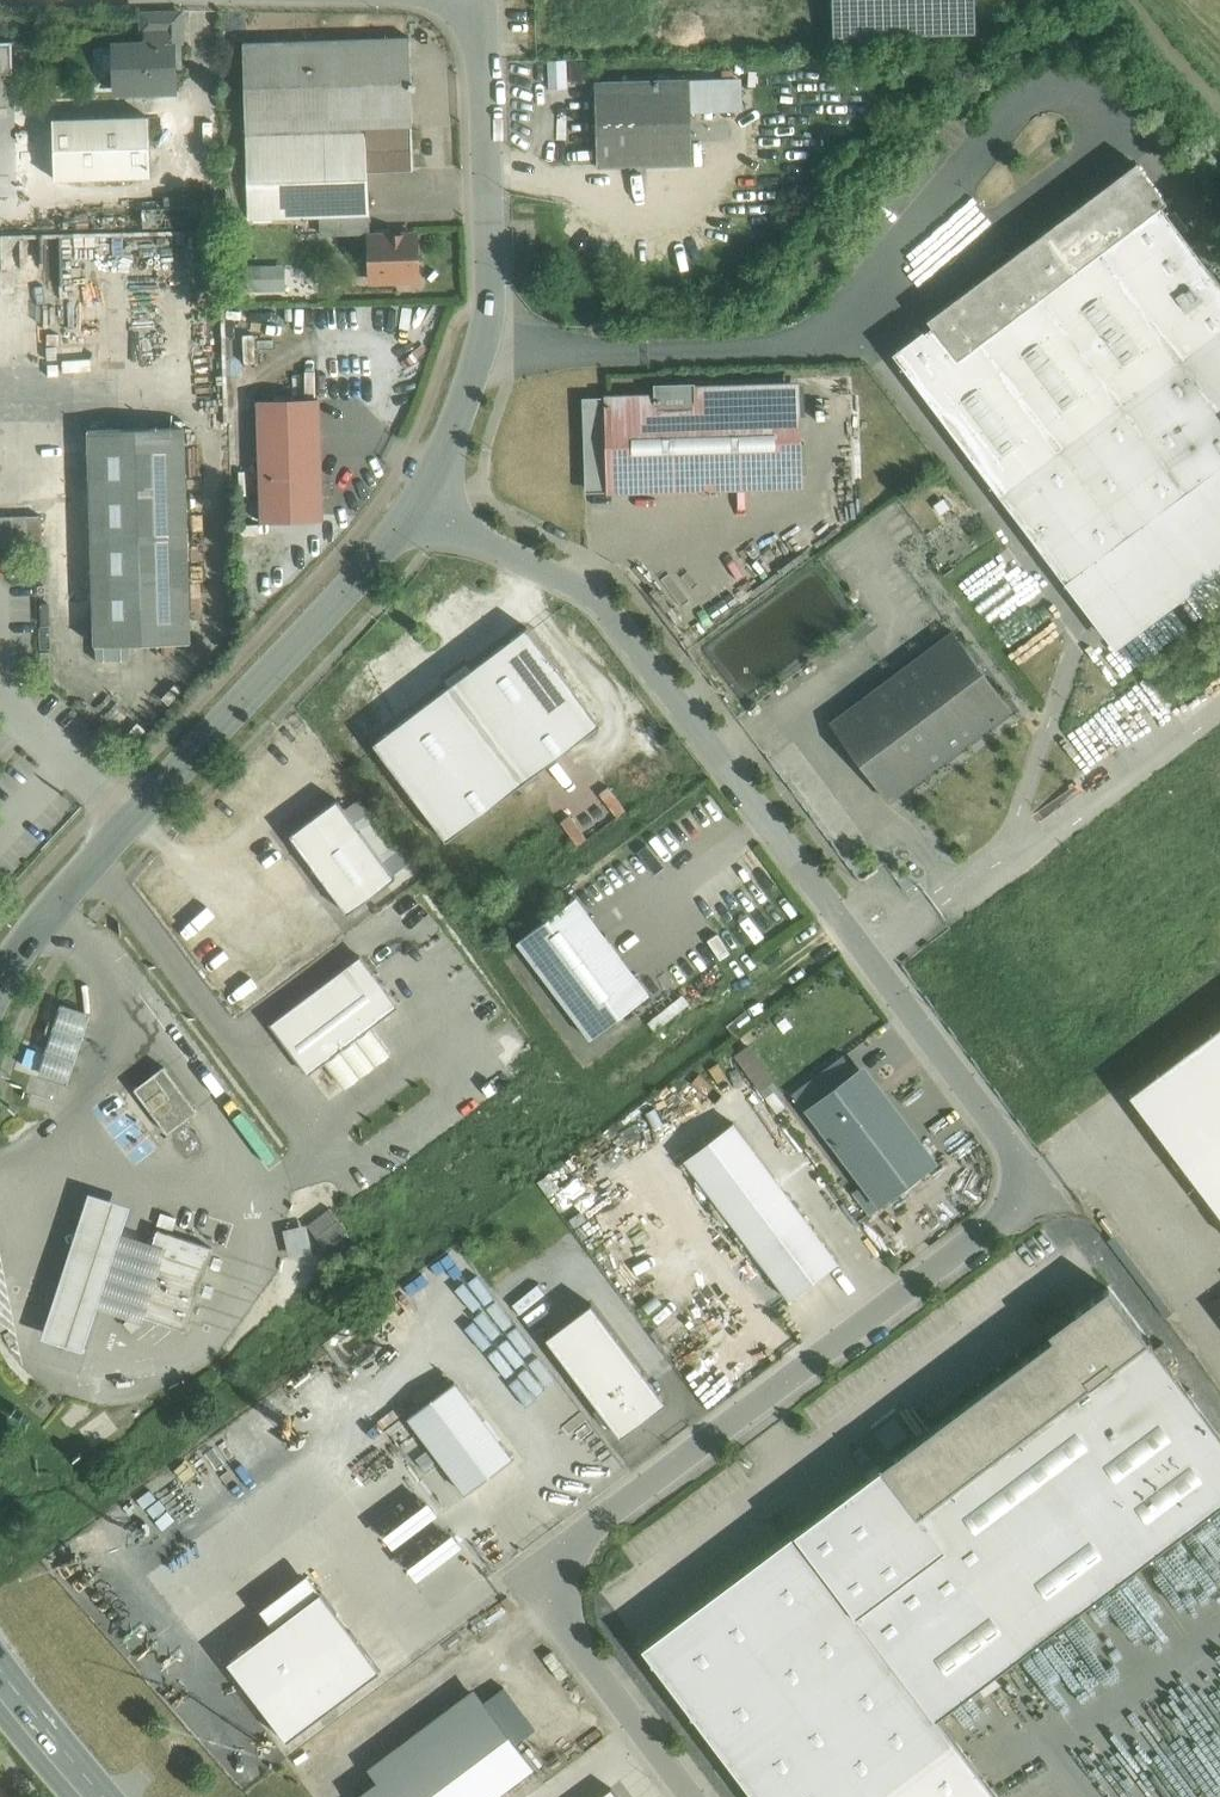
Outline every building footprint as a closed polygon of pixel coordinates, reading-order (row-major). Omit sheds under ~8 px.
[(978,31),(977,0),(833,0),(834,36),(978,31)] [(1048,2),(1054,9),(1061,3),(1058,0),(1050,0),(1048,2)] [(181,18),(142,19),(143,36),(181,35),(181,18)] [(410,37),(243,43),(246,131),(365,127),(413,125),(410,37)] [(13,73),(12,41),(0,41),(0,73),(13,73)] [(173,44),(116,46),(118,91),(175,90),(173,44)] [(0,73),(0,194),(17,194),(13,73),(0,73)] [(690,79),(595,82),(597,165),(693,162),(690,79)] [(148,116),(53,119),(55,179),(150,176),(148,116)] [(365,127),(246,131),(249,218),(369,214),(365,127)] [(927,319),(932,326),(924,332),(923,330),(893,353),(1002,499),(1219,335),(1219,284),(1161,206),(1166,202),(1136,162),(927,319)] [(416,235),(370,236),(372,280),(417,278),(416,235)] [(1002,499),(1065,582),(1219,465),(1219,335),(1002,499)] [(797,392),(693,395),(693,384),(656,385),(657,396),(607,397),(607,399),(586,400),(588,489),(611,488),(610,478),(661,476),(661,491),(707,490),(706,475),(800,472),(797,392)] [(330,409),(269,411),(273,532),(334,530),(330,409)] [(194,440),(98,443),(103,607),(105,657),(200,654),(194,440)] [(99,467),(76,468),(80,608),(103,607),(99,467)] [(43,544),(42,512),(0,513),(0,546),(43,544)] [(525,628),(371,744),(444,841),(598,725),(525,628)] [(954,632),(832,724),(856,756),(850,760),(858,771),(864,767),(888,799),(1010,708),(954,632)] [(326,793),(281,828),(346,914),(391,878),(326,793)] [(649,994),(576,897),(517,941),(590,1038),(649,994)] [(364,955),(273,1018),(309,1070),(326,1058),(345,1085),(392,1053),(372,1023),(399,1005),(364,955)] [(64,1002),(39,1068),(66,1078),(92,1013),(64,1002)] [(170,1131),(199,1108),(165,1064),(135,1087),(170,1131)] [(856,1072),(805,1110),(819,1129),(829,1121),(841,1137),(882,1106),(856,1072)] [(887,1102),(882,1106),(841,1137),(836,1141),(883,1204),(935,1165),(887,1102)] [(756,1255),(806,1218),(733,1122),(684,1159),(756,1255)] [(136,1298),(154,1242),(124,1233),(132,1206),(87,1192),(40,1337),(85,1351),(99,1308),(143,1323),(145,1316),(136,1298)] [(330,1207),(307,1225),(316,1236),(339,1219),(330,1207)] [(838,1262),(806,1218),(756,1255),(788,1299),(838,1262)] [(339,1219),(316,1236),(324,1247),(347,1230),(339,1219)] [(214,1248),(157,1229),(156,1231),(157,1232),(154,1242),(136,1298),(145,1316),(186,1329),(186,1330),(187,1331),(214,1248)] [(1054,1336),(895,1456),(884,1464),(883,1463),(881,1464),(882,1466),(918,1513),(1149,1339),(1152,1337),(1151,1335),(1148,1337),(1149,1336),(1111,1286),(1076,1312),(1076,1311),(1050,1331),(1054,1336)] [(592,1303),(546,1336),(622,1435),(666,1402),(592,1303)] [(918,1513),(882,1466),(644,1645),(759,1796),(1001,1796),(939,1715),(1219,1504),(1219,1433),(1170,1367),(1156,1348),(1149,1339),(918,1513)] [(1179,1362),(1164,1342),(1156,1348),(1170,1367),(1179,1362)] [(512,1458),(454,1381),(407,1416),(465,1493),(512,1458)] [(262,1608),(275,1626),(324,1592),(311,1574),(262,1608)] [(275,1626),(229,1658),(286,1739),(381,1672),(324,1592),(275,1626)] [(534,1767),(484,1700),(357,1796),(494,1796),(534,1767)]
